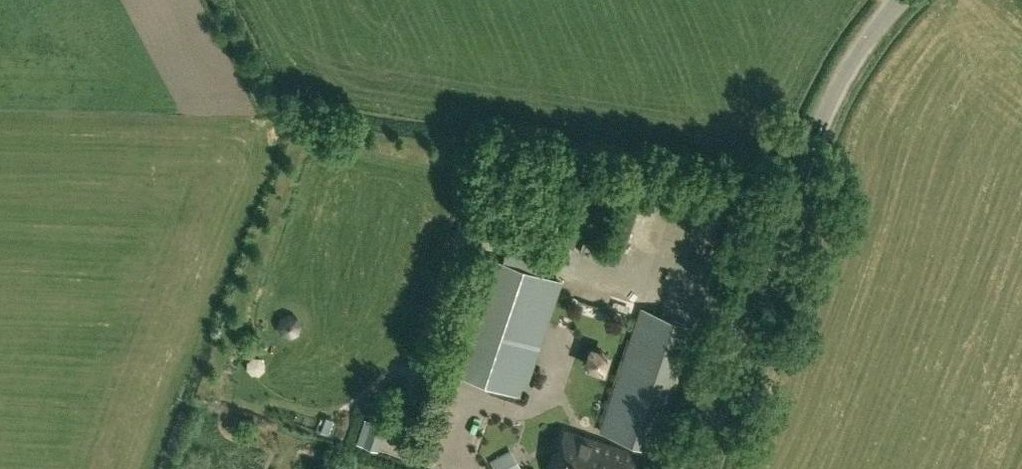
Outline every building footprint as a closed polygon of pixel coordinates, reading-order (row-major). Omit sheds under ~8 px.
[(521,396),(559,282),(483,257),(445,370),(521,396)] [(649,449),(690,326),(641,310),(600,432),(649,449)] [(389,447),(393,428),(378,425),(375,444),(389,447)] [(637,455),(563,431),(550,468),(633,468),(637,455)] [(525,466),(516,446),(495,455),(501,468),(518,468),(525,466)]
